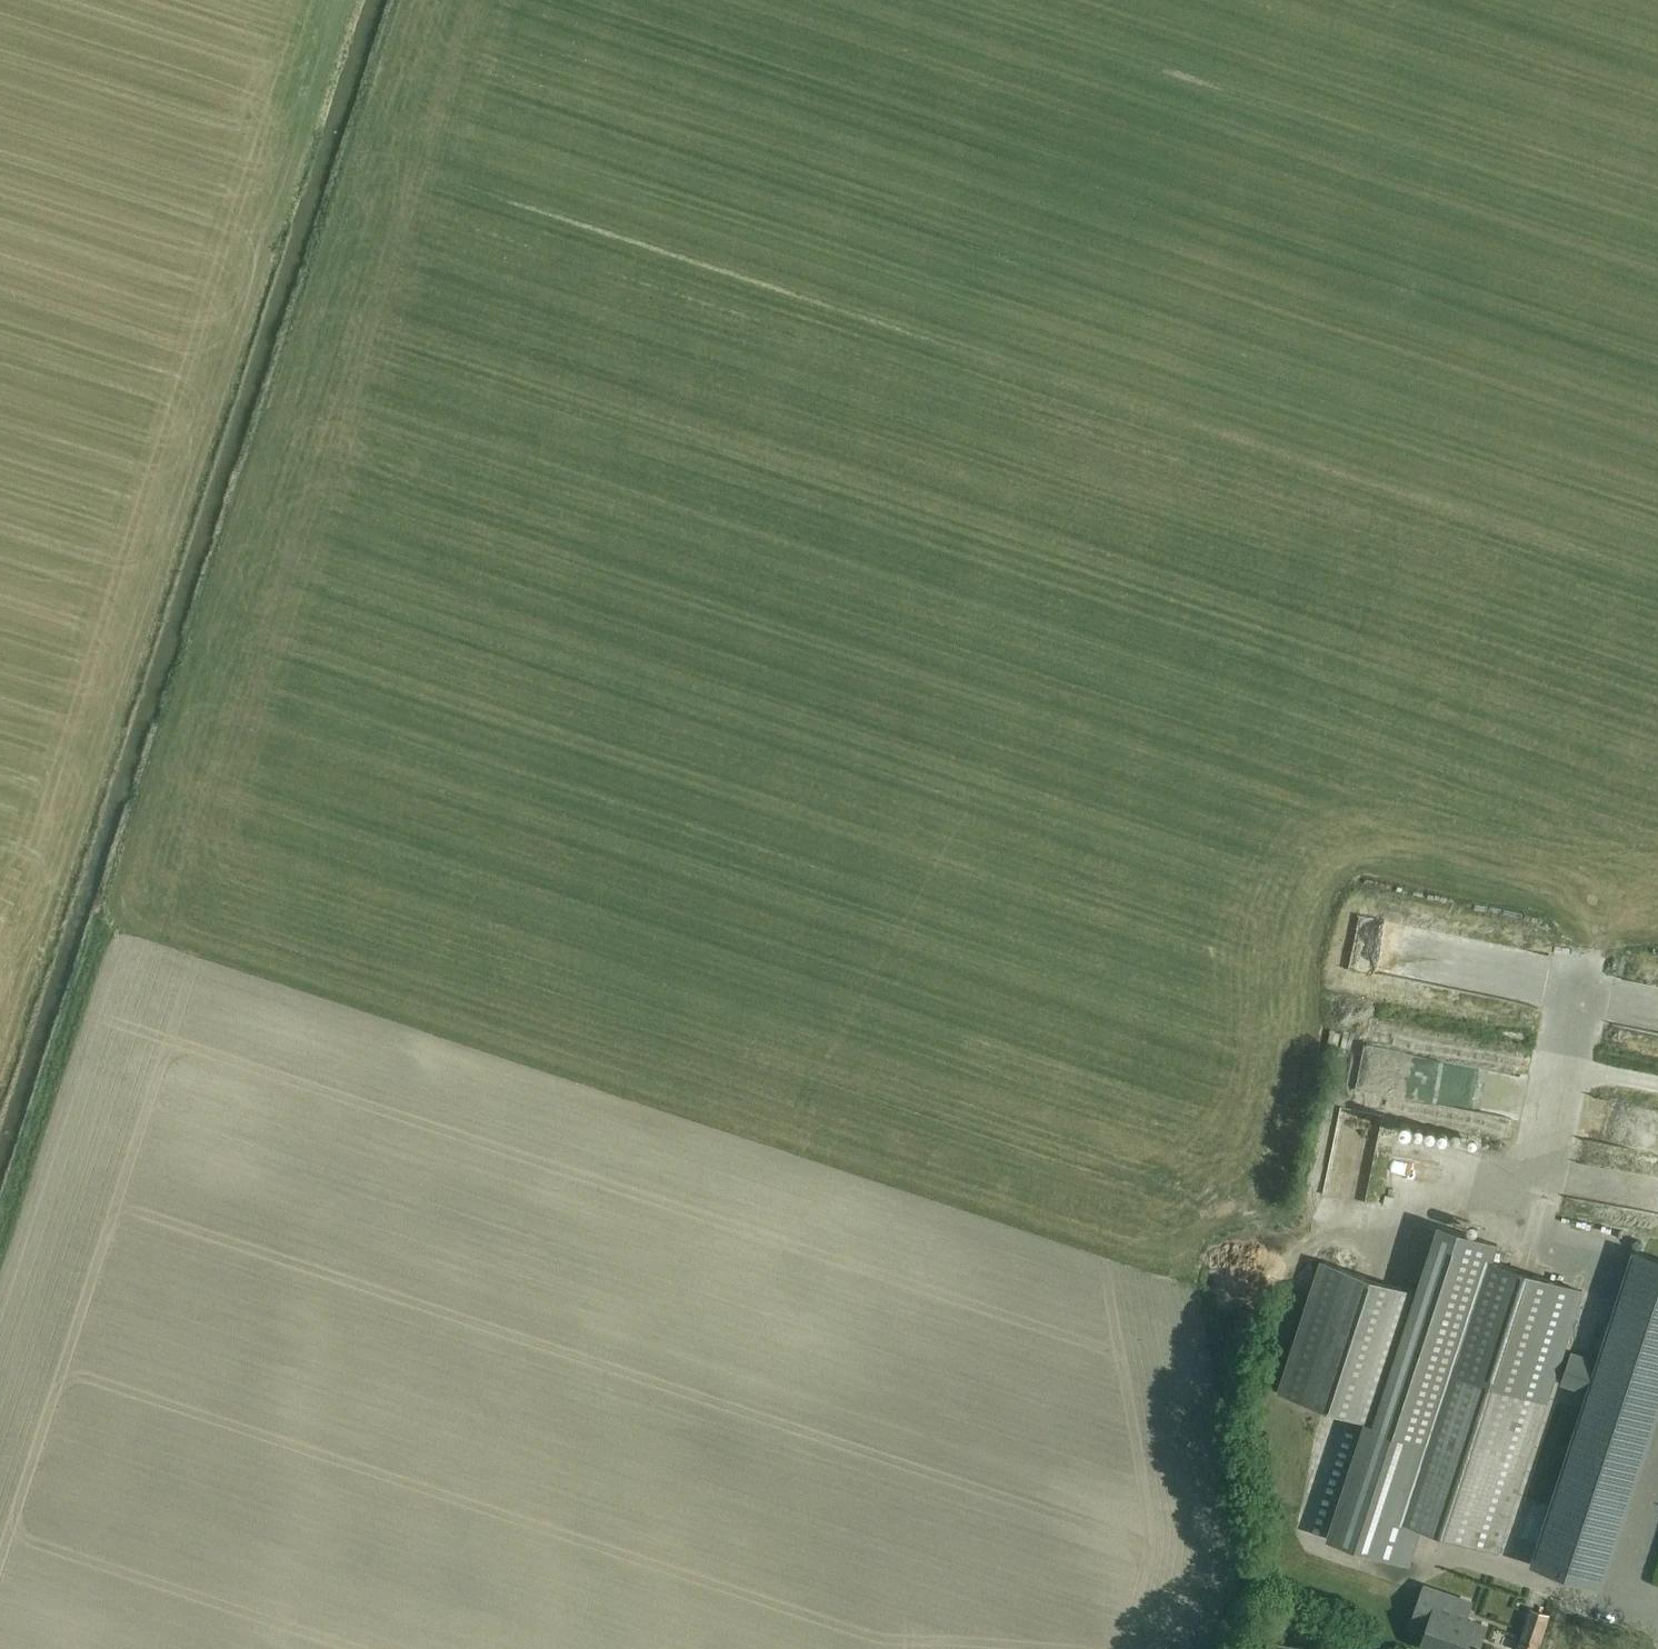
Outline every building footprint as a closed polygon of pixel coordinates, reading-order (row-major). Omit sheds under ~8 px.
[(1504,1040),(1504,1053),(1533,1054),(1533,1042),(1504,1040)] [(1416,1528),(1498,1554),(1554,1381),(1564,1350),(1583,1289),(1434,1244),(1372,1426),(1335,1538),(1405,1560),(1416,1528)] [(1535,1565),(1599,1586),(1657,1404),(1657,1260),(1636,1253),(1601,1362),(1591,1393),(1535,1565)] [(1316,1262),(1274,1395),(1372,1426),(1414,1293),(1316,1262)] [(1481,1625),(1432,1609),(1420,1645),(1433,1648),(1473,1648),(1481,1625)] [(1528,1610),(1515,1648),(1533,1648),(1544,1615),(1528,1610)]
